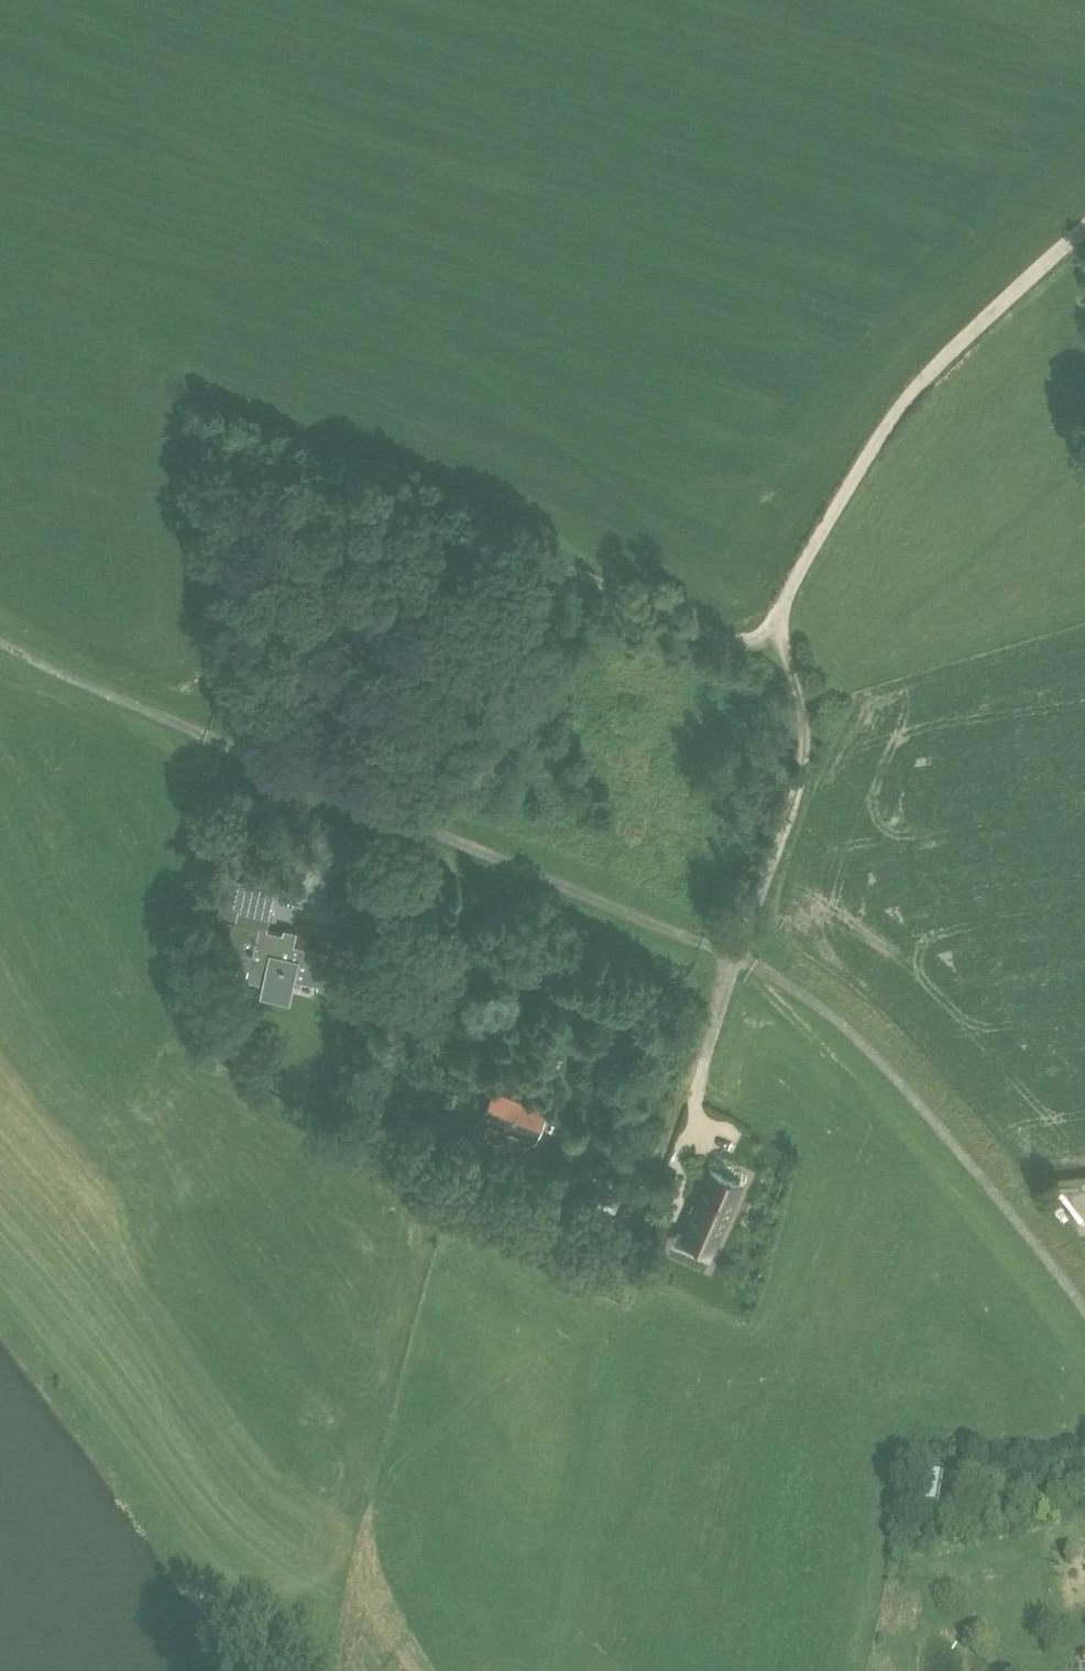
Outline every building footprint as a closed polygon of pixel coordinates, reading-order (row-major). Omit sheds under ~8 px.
[(260,993),(290,1000),(295,978),(318,983),(317,986),(340,991),(345,967),(324,963),(327,951),(294,943),(297,930),(284,927),(282,933),(267,929),(271,911),(245,905),(251,880),(240,878),(223,874),(217,899),(222,901),(218,919),(235,922),(233,928),(229,927),(225,944),(236,946),(232,963),(248,967),(246,978),(262,982),(260,993)] [(479,1127),(533,1147),(547,1109),(493,1089),(479,1127)] [(682,1236),(713,1249),(741,1183),(710,1170),(682,1236)] [(957,1524),(964,1475),(945,1472),(938,1522),(957,1524)]
